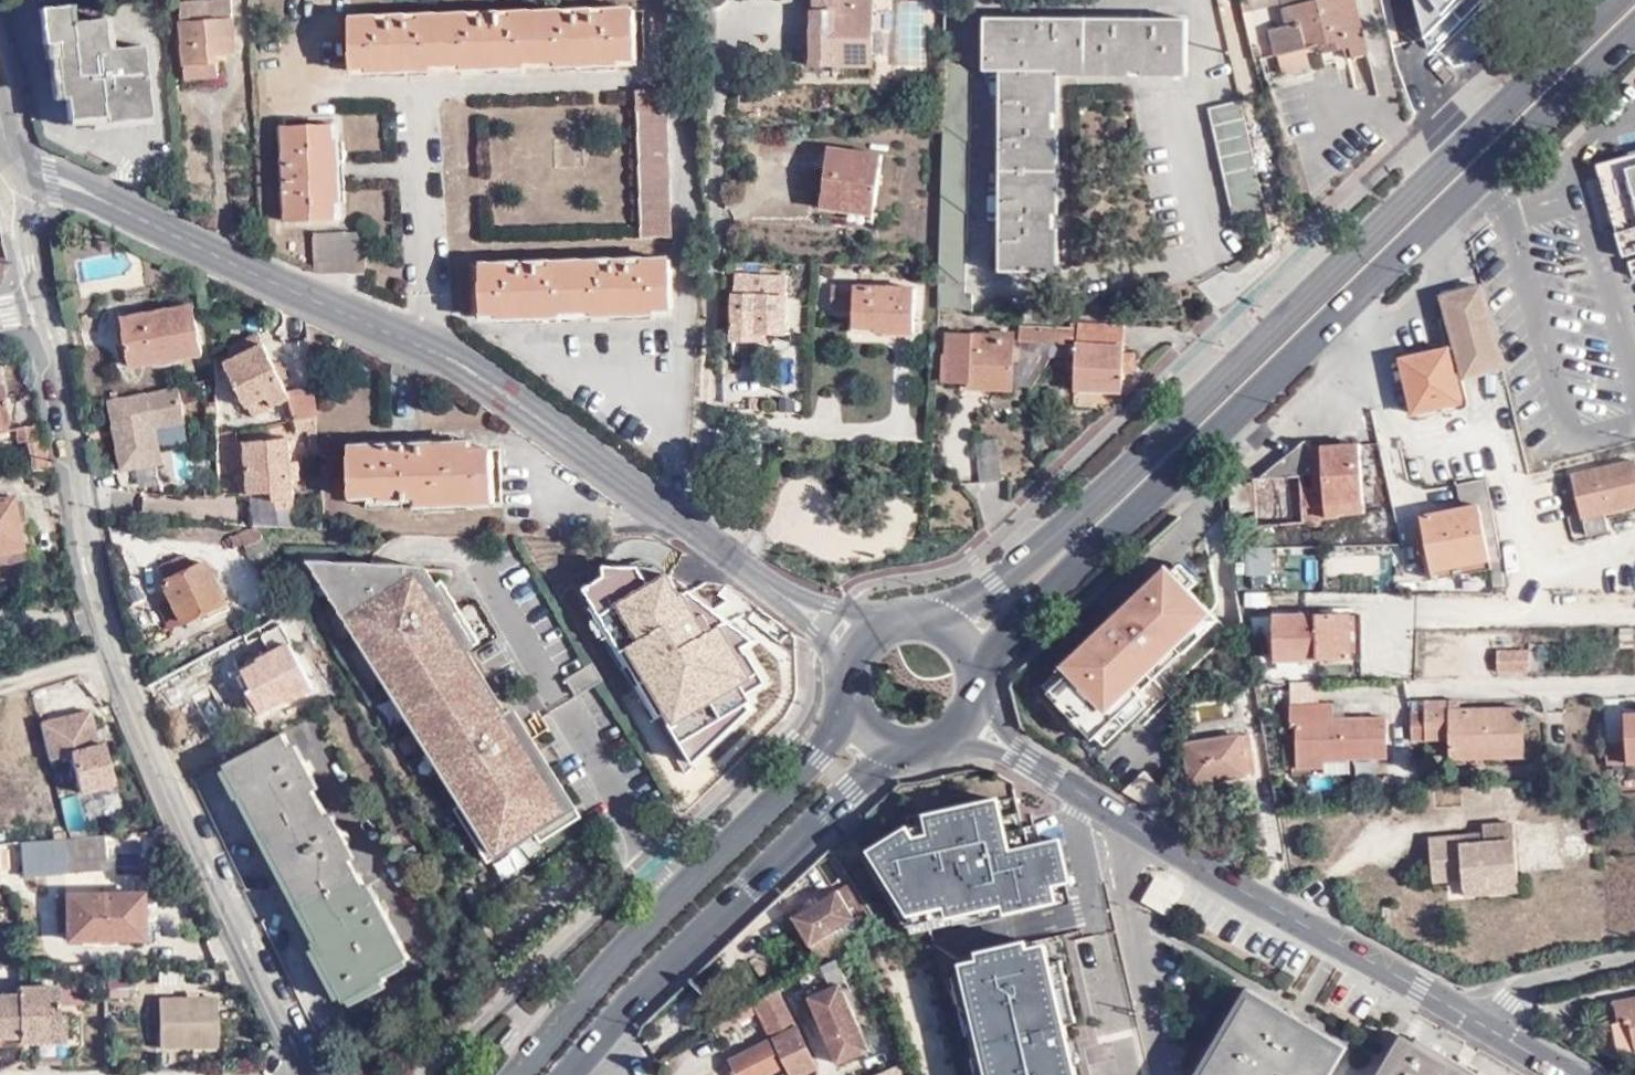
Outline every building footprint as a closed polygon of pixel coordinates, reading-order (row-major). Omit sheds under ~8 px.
[(206,77),(206,62),(215,62),(215,54),(231,52),(228,0),(206,0),(176,2),(182,78),(206,77)] [(868,64),(870,0),(811,0),(810,65),(868,64)] [(1239,9),(1250,6),(1249,0),(1237,0),(1239,9)] [(1287,3),(1281,5),(1286,22),(1270,27),(1280,72),(1307,65),(1303,46),(1320,41),(1329,39),(1331,48),(1344,45),(1346,55),(1365,51),(1353,0),(1286,0),(1287,3)] [(1427,56),(1486,0),(1413,0),(1427,56)] [(67,17),(65,2),(39,4),(41,39),(52,39),(57,94),(62,95),(65,117),(100,114),(101,119),(146,115),(140,42),(104,45),(102,15),(67,17)] [(631,12),(347,18),(348,67),(366,67),(366,71),(427,71),(427,66),(459,64),(460,69),(520,67),(519,63),(550,62),(550,67),(613,66),(613,61),(633,60),(631,12)] [(1188,74),(1188,19),(990,18),(988,72),(1004,71),(997,272),(1051,274),(1056,72),(1188,74)] [(1455,35),(1466,63),(1482,48),(1477,26),(1455,35)] [(1323,50),(1331,48),(1329,39),(1320,41),(1323,50)] [(936,266),(934,312),(968,313),(968,293),(960,292),(967,73),(949,58),(942,57),(941,128),(936,266)] [(206,62),(206,77),(216,76),(215,62),(206,62)] [(658,89),(632,90),(637,235),(664,234),(658,89)] [(1232,218),(1264,213),(1239,97),(1208,104),(1232,218)] [(328,139),(328,123),(279,125),(281,220),(332,219),(331,204),(338,203),(336,140),(328,139)] [(819,208),(845,212),(846,203),(873,207),(880,156),(826,149),(819,208)] [(1597,164),(1623,255),(1634,252),(1634,153),(1597,164)] [(846,203),(845,212),(844,218),(872,222),(873,207),(846,203)] [(362,272),(361,231),(311,233),(313,273),(362,272)] [(666,309),(665,259),(475,262),(476,313),(492,313),(492,316),(558,315),(557,310),(586,309),(587,315),(649,314),(648,309),(666,309)] [(765,276),(731,275),(729,340),(750,341),(750,332),(782,333),(783,297),(765,296),(765,276)] [(830,286),(828,313),(850,314),(849,327),(871,327),(871,333),(910,334),(912,291),(830,286)] [(1477,286),(1447,294),(1461,348),(1456,350),(1458,359),(1495,350),(1477,286)] [(1461,348),(1447,294),(1438,297),(1449,342),(1442,344),(1444,351),(1421,356),(1419,349),(1416,340),(1395,345),(1409,414),(1466,401),(1461,379),(1458,359),(1456,350),(1461,348)] [(189,306),(121,318),(129,367),(150,363),(149,360),(174,356),(175,359),(197,355),(189,306)] [(1065,344),(1065,355),(1073,355),(1072,390),(1118,391),(1121,326),(1073,324),(1073,329),(1057,329),(1056,343),(1065,344)] [(1047,344),(1047,357),(1065,357),(1065,355),(1065,344),(1056,343),(1057,329),(1017,328),(1017,342),(1047,344)] [(231,345),(237,355),(261,342),(255,332),(231,345)] [(989,334),(989,337),(945,335),(944,356),(941,356),(941,383),(965,384),(965,388),(1008,389),(1010,335),(989,334)] [(273,403),(285,396),(288,394),(286,388),(281,378),(272,362),(261,342),(237,355),(224,362),(246,404),(267,393),(273,403)] [(1444,351),(1442,344),(1419,349),(1421,356),(1444,351)] [(1495,350),(1458,359),(1461,379),(1499,369),(1495,350)] [(272,362),(281,378),(286,374),(277,359),(272,362)] [(285,396),(289,418),(311,414),(309,384),(286,388),(288,394),(285,396)] [(182,422),(176,389),(107,401),(120,472),(161,464),(154,428),(182,422)] [(251,414),(273,403),(267,393),(246,404),(251,414)] [(306,457),(315,456),(311,414),(289,418),(290,430),(303,429),(306,457)] [(40,462),(34,430),(17,432),(20,452),(16,454),(18,465),(40,462)] [(274,500),(295,499),(289,437),(244,442),(244,443),(247,470),(250,494),(274,492),(274,500)] [(994,437),(973,439),(977,481),(999,479),(994,437)] [(1347,474),(1342,449),(1310,452),(1302,442),(1274,464),(1274,477),(1258,477),(1250,477),(1251,485),(1226,485),(1227,513),(1252,512),(1253,527),(1303,525),(1303,521),(1303,510),(1323,510),(1323,521),(1337,521),(1337,517),(1361,516),(1359,472),(1347,474)] [(247,470),(244,443),(226,444),(229,472),(239,471),(247,470)] [(467,443),(349,449),(351,498),(386,497),(387,501),(415,500),(416,507),(487,504),(484,448),(467,448),(467,443)] [(1358,448),(1342,449),(1347,474),(1359,472),(1358,448)] [(1629,471),(1627,460),(1567,475),(1582,539),(1602,535),(1597,514),(1634,505),(1634,469),(1629,471)] [(1274,477),(1274,464),(1258,477),(1274,477)] [(241,495),(250,494),(247,470),(239,471),(241,495)] [(1481,481),(1455,486),(1461,516),(1471,513),(1488,510),(1487,506),(1482,485),(1481,481)] [(19,547),(10,494),(0,495),(0,550),(19,547)] [(296,505),(295,499),(274,500),(275,507),(296,505)] [(1303,521),(1323,521),(1323,510),(1303,510),(1303,521)] [(1498,557),(1496,547),(1493,534),(1488,510),(1471,513),(1483,560),(1498,557)] [(1458,567),(1483,560),(1471,513),(1461,516),(1442,521),(1440,515),(1418,521),(1432,573),(1458,567)] [(135,531),(135,519),(120,519),(120,530),(135,531)] [(240,541),(237,535),(236,533),(227,537),(231,547),(240,541)] [(19,547),(0,550),(0,561),(21,557),(19,547)] [(1250,556),(1248,571),(1270,574),(1272,558),(1250,556)] [(159,568),(166,583),(190,571),(183,557),(159,568)] [(468,638),(432,581),(426,586),(415,567),(312,563),(399,701),(403,698),(393,680),(468,638)] [(224,602),(205,564),(190,571),(166,583),(185,622),(224,602)] [(1188,589),(1167,566),(1155,578),(1175,600),(1188,589)] [(1460,577),(1458,567),(1432,573),(1434,582),(1460,577)] [(1142,694),(1140,692),(1183,651),(1184,652),(1219,620),(1188,589),(1175,600),(1155,578),(1064,665),(1070,672),(1049,693),(1093,740),(1097,737),(1138,697),(1142,694)] [(1346,619),(1348,662),(1360,661),(1358,618),(1346,619)] [(1275,665),(1348,662),(1346,619),(1273,622),(1275,665)] [(281,622),(261,633),(274,657),(263,663),(261,660),(245,669),(255,688),(251,690),(263,711),(288,697),(291,701),(314,689),(289,644),(292,642),(284,627),(281,622)] [(292,623),(284,627),(292,642),(301,638),(292,623)] [(1632,633),(1617,634),(1619,648),(1634,647),(1632,633)] [(602,636),(581,646),(592,664),(594,667),(615,656),(602,636)] [(507,715),(467,651),(473,647),(468,638),(393,680),(403,698),(432,753),(463,803),(459,806),(462,810),(458,812),(466,828),(472,833),(484,836),(521,836),(523,841),(534,834),(539,844),(542,843),(535,831),(561,807),(560,783),(514,711),(507,715)] [(668,647),(623,677),(611,686),(638,726),(662,710),(655,698),(688,676),(668,647)] [(1526,669),(1525,649),(1494,648),(1494,669),(1526,669)] [(615,656),(594,667),(602,681),(607,688),(611,686),(623,677),(617,668),(621,666),(615,656)] [(255,688),(245,669),(236,674),(247,692),(251,690),(255,688)] [(38,697),(31,694),(38,716),(45,715),(42,701),(38,697)] [(1449,705),(1448,696),(1421,696),(1422,707),(1410,707),(1411,735),(1447,735),(1448,745),(1484,745),(1485,753),(1521,752),(1520,703),(1458,704),(1449,705)] [(1458,696),(1448,696),(1449,705),(1458,704),(1458,696)] [(1138,697),(1097,737),(1106,745),(1147,706),(1138,697)] [(432,753),(403,698),(399,701),(432,753)] [(1329,698),(1286,699),(1287,721),(1295,721),(1295,750),(1334,749),(1334,754),(1383,753),(1383,711),(1329,712),(1329,698)] [(97,708),(39,722),(50,766),(72,760),(83,805),(118,797),(97,708)] [(1634,760),(1634,711),(1623,711),(1624,760),(1634,760)] [(288,730),(232,759),(251,799),(256,796),(322,931),(316,934),(347,997),(389,976),(386,969),(411,957),(381,898),(377,900),(347,843),(352,840),(345,824),(340,827),(313,773),(318,771),(311,756),(304,760),(288,730)] [(1246,734),(1237,735),(1243,774),(1253,773),(1246,734)] [(1243,774),(1237,735),(1183,744),(1190,782),(1243,774)] [(1484,745),(1448,745),(1448,754),(1485,753),(1484,745)] [(1619,745),(1604,745),(1606,765),(1617,765),(1620,765),(1619,745)] [(1162,802),(1161,787),(1145,771),(1124,792),(1144,804),(1162,802)] [(542,843),(582,817),(560,783),(561,807),(535,831),(542,843)] [(931,823),(933,833),(914,838),(907,828),(864,857),(911,934),(1043,904),(1038,882),(1035,882),(1023,828),(1020,812),(1003,816),(999,800),(978,804),(977,800),(928,812),(931,823)] [(487,864),(523,841),(521,836),(484,836),(472,833),(466,828),(458,812),(462,810),(459,806),(453,810),(487,864)] [(1429,838),(1431,872),(1516,865),(1513,822),(1482,825),(1483,842),(1468,843),(1468,835),(1429,838)] [(914,838),(933,833),(931,823),(907,828),(914,838)] [(1038,825),(1023,828),(1035,882),(1038,882),(1043,904),(1070,898),(1066,881),(1070,880),(1062,840),(1042,845),(1038,825)] [(111,869),(109,832),(23,840),(27,875),(111,869)] [(1517,875),(1516,865),(1431,872),(1432,882),(1462,880),(1463,890),(1489,888),(1488,877),(1517,875)] [(1489,888),(1463,890),(1464,896),(1518,892),(1517,875),(1488,877),(1489,888)] [(856,920),(866,913),(849,884),(839,890),(856,920)] [(853,922),(856,920),(839,890),(793,918),(812,948),(814,948),(836,934),(853,922)] [(140,893),(66,894),(66,940),(141,939),(140,893)] [(874,926),(866,913),(856,920),(853,922),(860,934),(874,926)] [(845,948),(860,934),(853,922),(836,934),(837,936),(845,948)] [(979,954),(980,961),(963,965),(964,971),(990,1074),(1078,1074),(1066,1024),(1050,962),(1046,946),(1028,950),(1026,943),(979,954)] [(790,960),(795,968),(803,963),(797,955),(790,960)] [(1062,960),(1050,962),(1066,1024),(1077,1021),(1062,960)] [(953,974),(978,1074),(990,1074),(964,971),(953,974)] [(881,1015),(866,975),(843,985),(870,1052),(891,1043),(881,1015)] [(870,1052),(843,985),(812,998),(839,1066),(870,1052)] [(56,986),(14,987),(14,993),(0,994),(0,1035),(17,1035),(16,1040),(64,1039),(63,1009),(57,1009),(56,986)] [(817,1068),(797,1028),(779,993),(756,1006),(770,1036),(772,1040),(729,1061),(736,1074),(768,1074),(787,1065),(793,1074),(803,1074),(817,1068)] [(215,1039),(215,996),(157,997),(158,1043),(200,1044),(200,1040),(215,1039)] [(1331,1047),(1245,997),(1199,1074),(1315,1074),(1331,1047)] [(1612,1004),(1616,1025),(1627,1023),(1634,1056),(1634,999),(1612,1004)] [(716,1031),(723,1045),(742,1035),(735,1021),(716,1031)] [(1615,1060),(1634,1056),(1627,1023),(1616,1025),(1607,1027),(1615,1060)] [(1399,1036),(1378,1074),(1466,1074),(1399,1036)] [(901,1067),(882,1074),(904,1074),(901,1067)]
